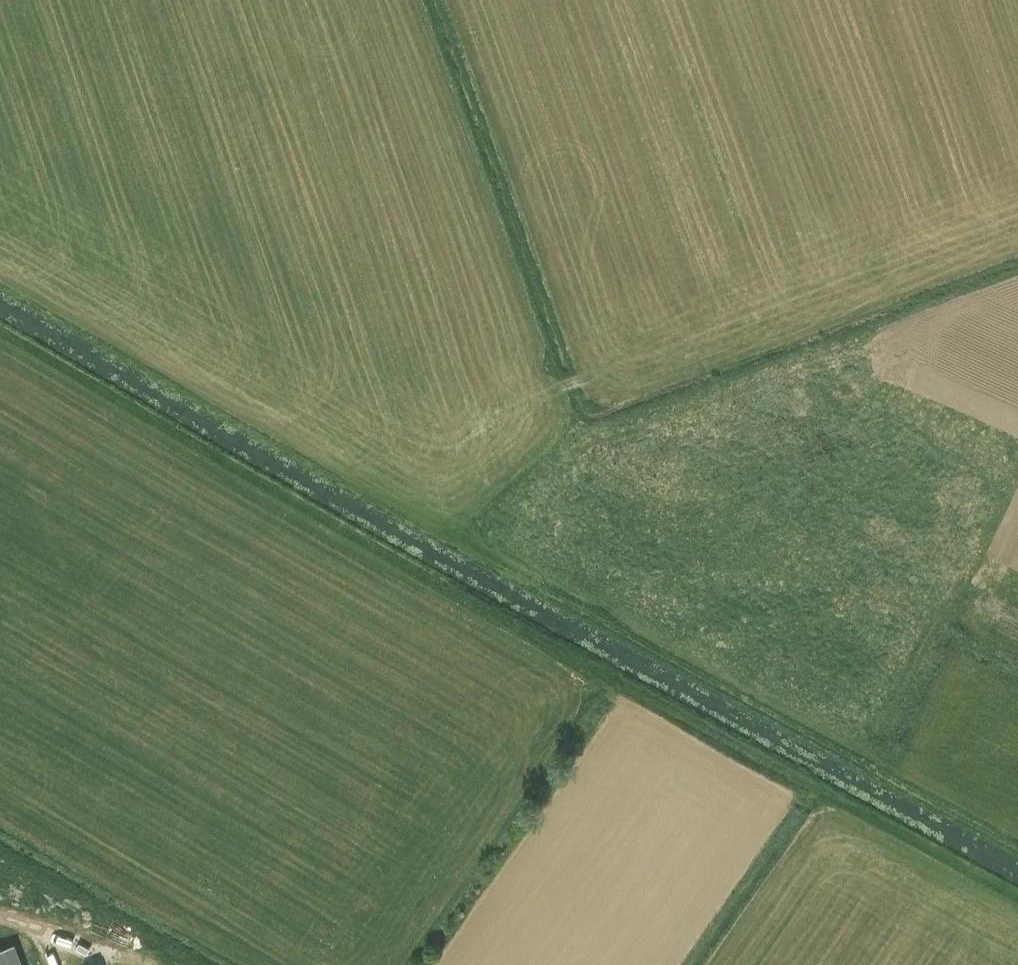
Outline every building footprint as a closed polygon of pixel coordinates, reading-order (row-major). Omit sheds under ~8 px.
[(12,933),(0,937),(0,964),(24,964),(12,933)]
